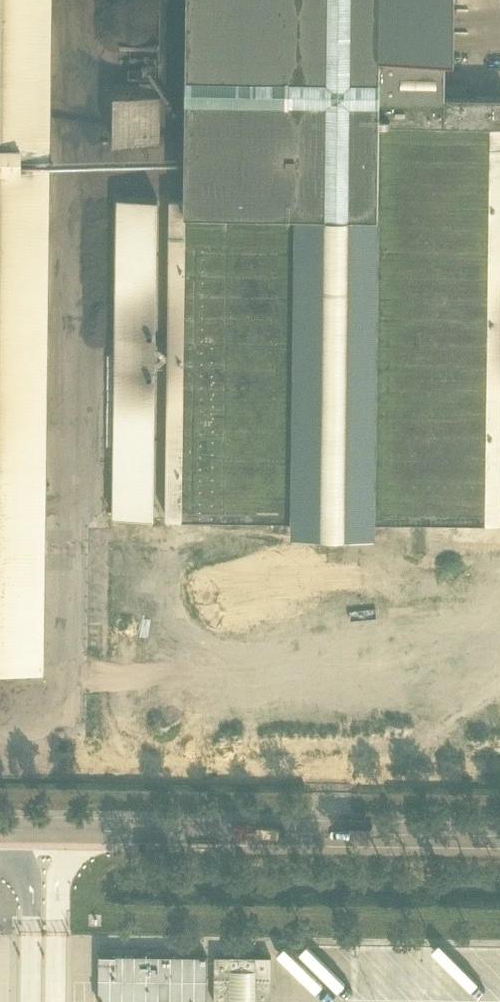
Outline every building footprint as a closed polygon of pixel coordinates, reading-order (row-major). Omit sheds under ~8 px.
[(40,665),(49,0),(0,0),(0,665),(40,665)] [(446,55),(456,55),(456,0),(188,0),(186,198),(170,198),(166,516),(294,518),(293,532),(375,533),(376,519),(499,520),(499,95),(445,94),(446,55)] [(166,142),(166,91),(122,91),(122,151),(148,151),(148,154),(185,154),(185,142),(166,142)] [(118,197),(114,515),(155,516),(158,197),(118,197)] [(206,955),(98,953),(97,1001),(118,1001),(205,1001),(206,955)] [(215,954),(215,1001),(271,1001),(272,955),(215,954)]
